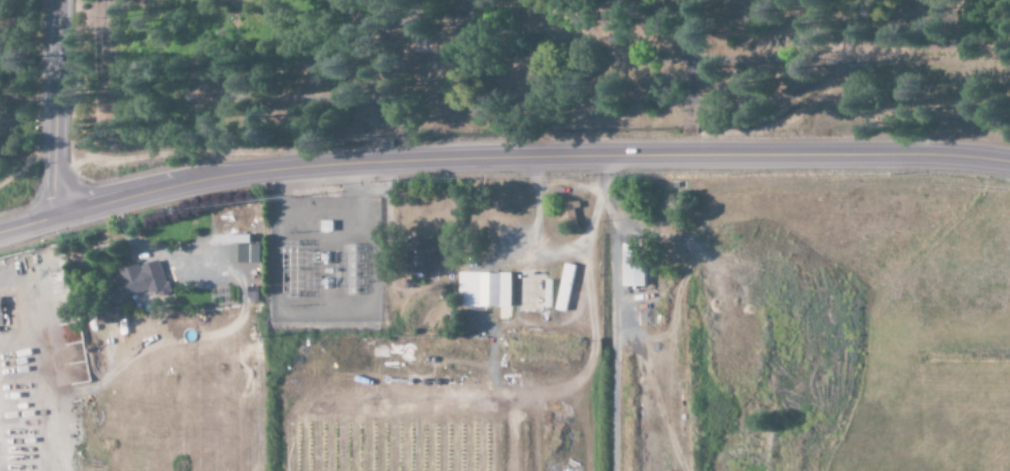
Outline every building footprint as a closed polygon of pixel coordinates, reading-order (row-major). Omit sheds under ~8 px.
[(578,209),(577,202),(560,204),(562,227),(574,226),(573,209),(578,209)] [(261,263),(261,244),(254,244),(254,235),(232,235),(232,263),(261,263)] [(621,287),(642,286),(641,244),(620,245),(621,287)] [(127,287),(121,290),(125,300),(152,289),(141,261),(120,270),(127,287)] [(575,266),(563,264),(553,310),(565,313),(575,266)] [(457,307),(498,308),(498,315),(505,315),(505,309),(509,309),(510,274),(457,273),(457,307)] [(261,287),(249,287),(249,301),(260,302),(261,287)]
